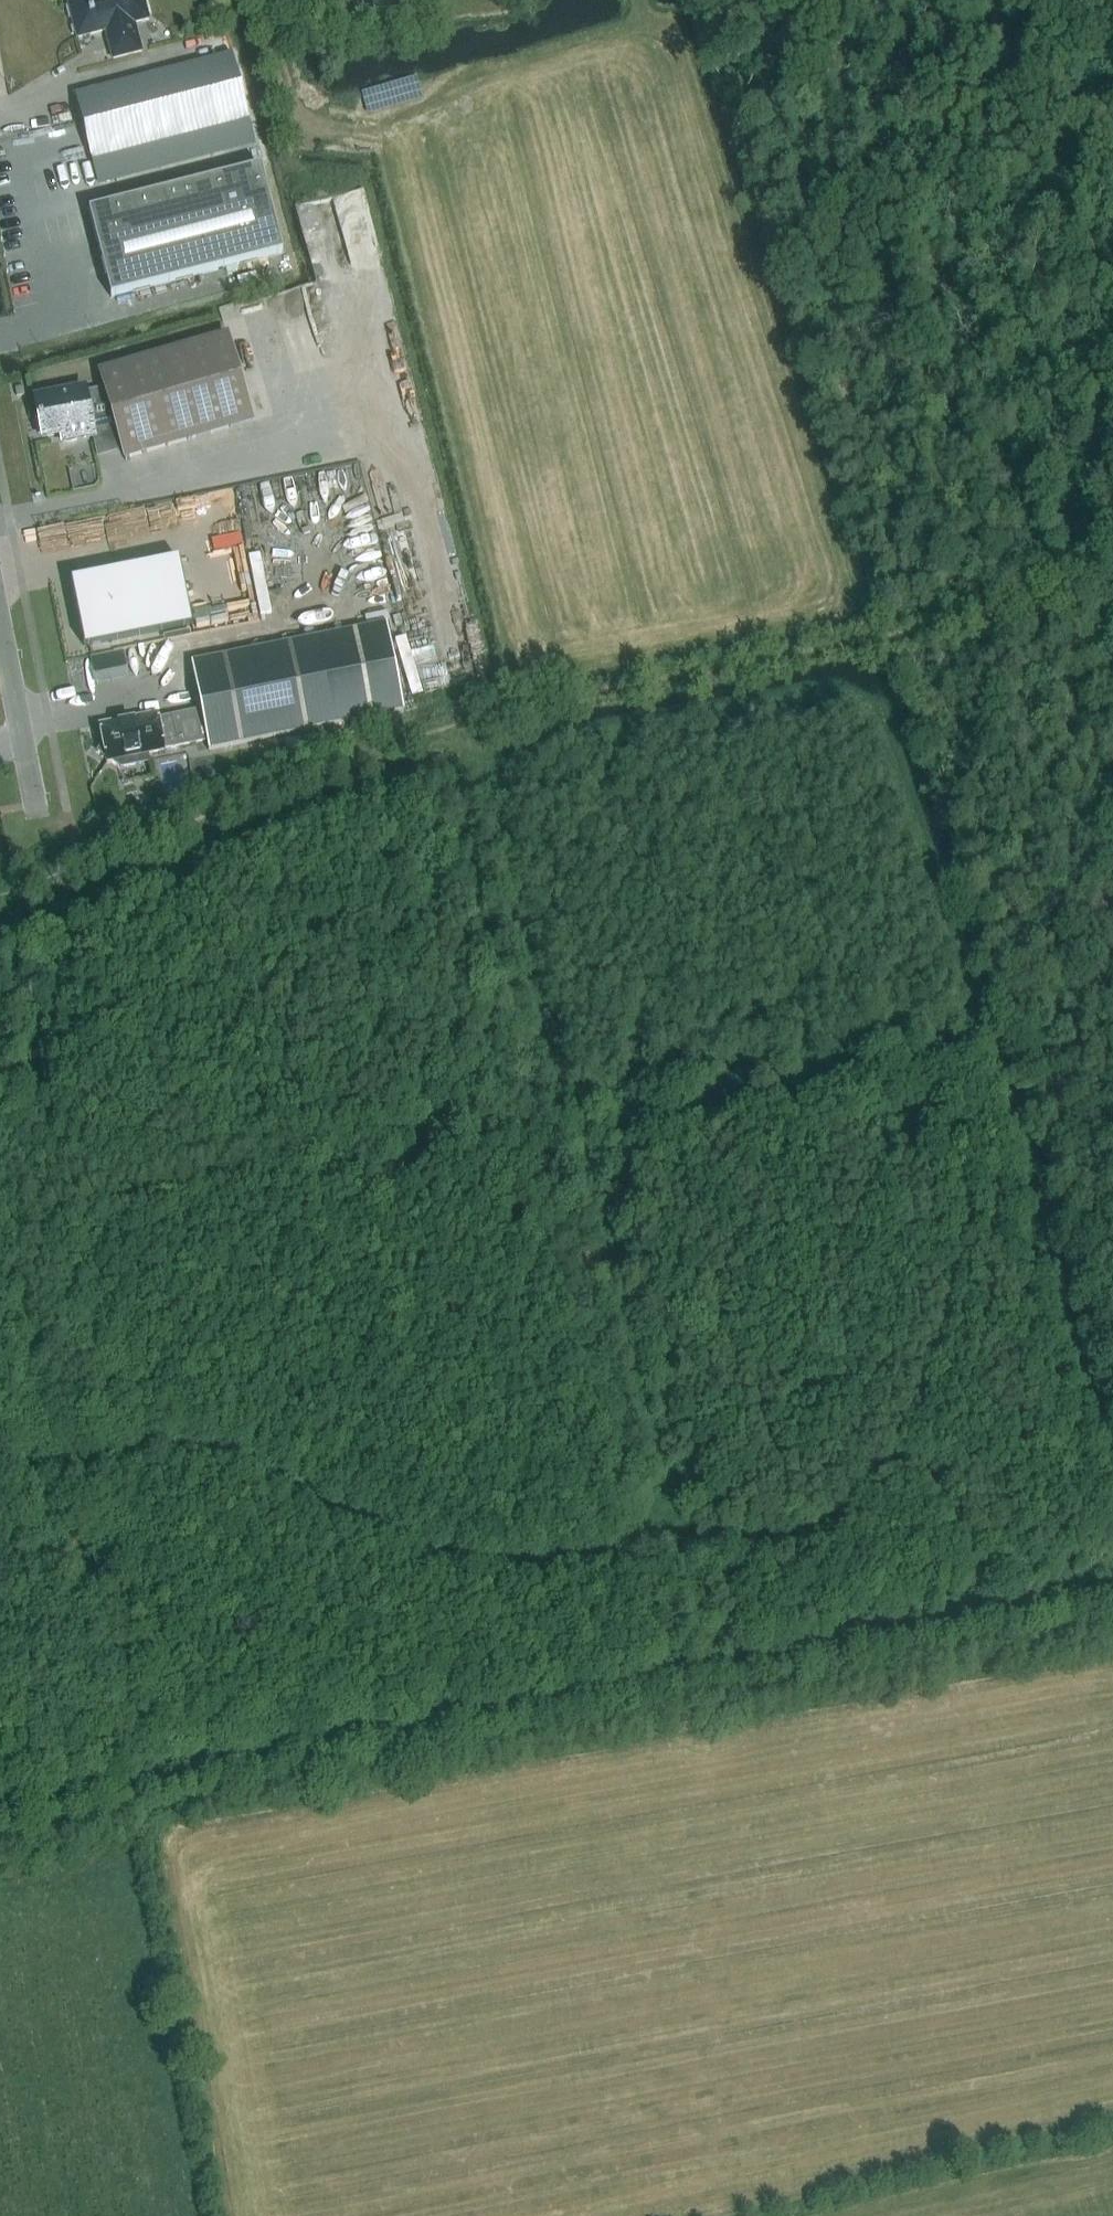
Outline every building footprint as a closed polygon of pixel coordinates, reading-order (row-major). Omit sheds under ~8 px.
[(148,20),(143,0),(74,0),(68,2),(78,38),(106,31),(113,59),(141,52),(134,24),(148,20)] [(202,64),(76,96),(92,160),(110,156),(116,181),(225,154),(202,64)] [(261,167),(89,211),(111,298),(283,254),(261,167)] [(227,336),(100,374),(105,389),(86,393),(85,391),(71,394),(70,390),(53,394),(54,397),(35,401),(42,437),(61,434),(63,442),(94,436),(91,423),(114,419),(125,458),(251,421),(227,336)] [(23,386),(15,388),(17,397),(25,395),(23,386)] [(84,647),(192,625),(179,560),(71,582),(84,647)] [(104,743),(98,752),(107,758),(108,762),(112,761),(121,767),(127,758),(164,751),(164,749),(207,740),(209,750),(404,711),(387,624),(191,663),(201,711),(158,720),(157,714),(100,725),(104,743)] [(93,658),(98,684),(130,677),(125,652),(93,658)] [(284,740),(267,743),(271,759),(287,756),(284,740)]
